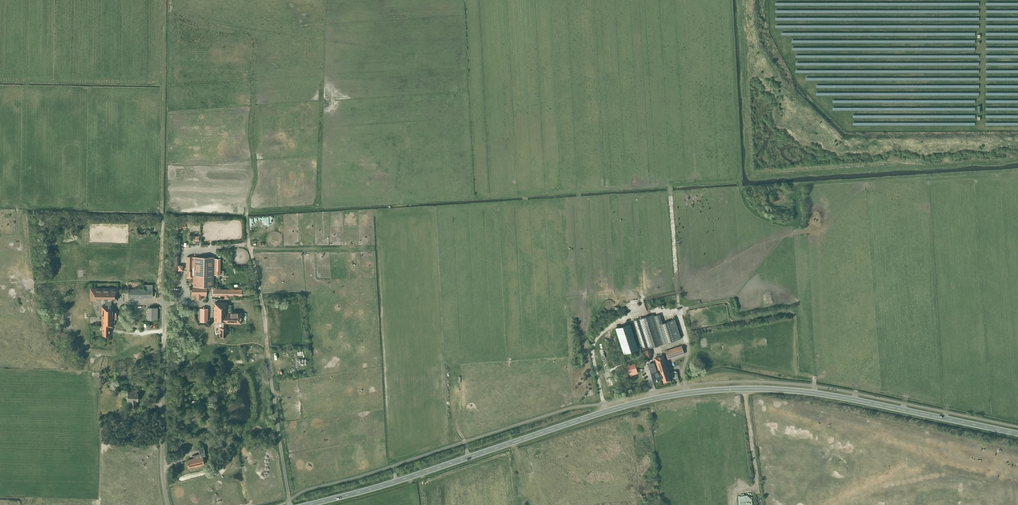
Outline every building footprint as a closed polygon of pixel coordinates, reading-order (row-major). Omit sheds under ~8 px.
[(193,256),(193,286),(213,286),(213,258),(213,256),(193,256)] [(191,287),(191,295),(206,296),(206,287),(191,287)] [(90,288),(90,299),(94,299),(105,299),(105,306),(101,306),(101,326),(102,326),(102,335),(109,335),(109,326),(113,326),(113,319),(118,319),(118,311),(113,311),(113,310),(112,310),(112,306),(110,306),(110,299),(118,299),(118,289),(94,288),(90,288)] [(128,288),(128,298),(143,298),(143,297),(152,298),(152,297),(156,297),(156,291),(152,291),(152,289),(128,288)] [(214,306),(214,323),(221,323),(221,327),(219,327),(219,336),(226,336),(226,327),(225,327),(225,323),(227,323),(241,323),(241,313),(227,312),(227,302),(215,302),(215,306),(214,306)] [(148,308),(148,320),(157,320),(157,308),(148,308)] [(638,318),(634,320),(643,347),(647,346),(648,348),(662,343),(676,339),(681,337),(674,318),(669,320),(662,322),(659,314),(653,315),(653,314),(638,318)] [(630,323),(615,328),(624,353),(638,349),(630,323)] [(678,347),(665,351),(667,357),(683,351),(681,346),(678,347)] [(654,362),(648,364),(651,372),(654,381),(661,378),(663,383),(671,380),(669,376),(670,376),(663,355),(655,358),(658,369),(656,370),(654,362)] [(635,363),(627,366),(629,372),(637,370),(635,363)] [(127,392),(127,400),(130,400),(130,407),(135,407),(136,400),(138,400),(138,393),(136,393),(136,390),(131,390),(131,392),(127,392)] [(193,459),(186,460),(188,467),(196,465),(197,466),(204,465),(202,457),(205,456),(203,449),(203,446),(198,447),(198,450),(199,454),(192,455),(193,459)]
